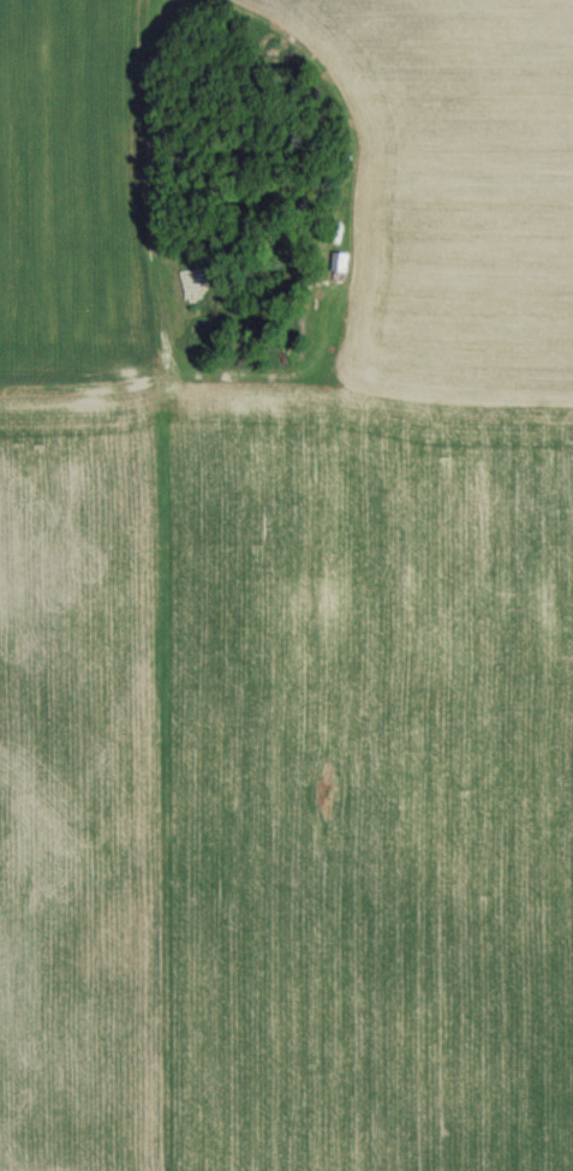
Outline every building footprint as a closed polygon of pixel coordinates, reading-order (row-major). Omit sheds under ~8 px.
[(349,269),(349,251),(335,251),(335,269),(349,269)]
